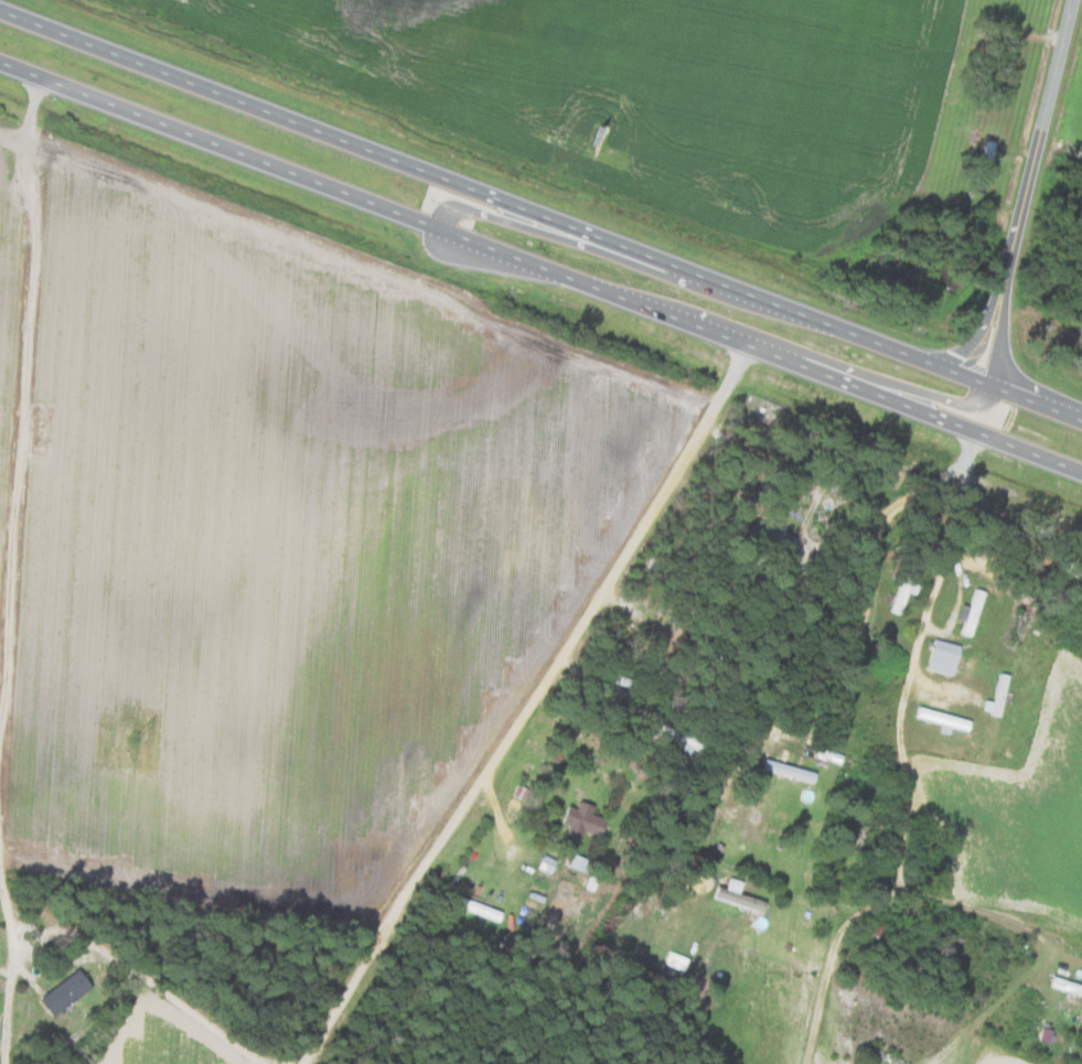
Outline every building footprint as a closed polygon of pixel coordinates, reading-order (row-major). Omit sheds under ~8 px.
[(975,635),(988,590),(976,587),(971,603),(966,602),(961,617),(968,619),(965,632),(975,635)] [(964,644),(938,637),(930,667),(956,673),(964,644)] [(975,717),(920,706),(919,716),(946,721),(946,724),(972,729),(975,717)] [(817,781),(820,771),(769,757),(766,768),(817,781)] [(594,813),(597,803),(582,799),(580,806),(570,804),(566,821),(573,823),(570,831),(585,835),(586,830),(605,834),(609,817),(594,813)] [(743,893),(746,879),(732,876),(729,887),(718,884),(715,897),(767,909),(769,899),(743,893)] [(55,1014),(95,987),(82,967),(42,995),(55,1014)] [(1081,992),(1081,981),(1055,976),(1054,987),(1081,992)]
